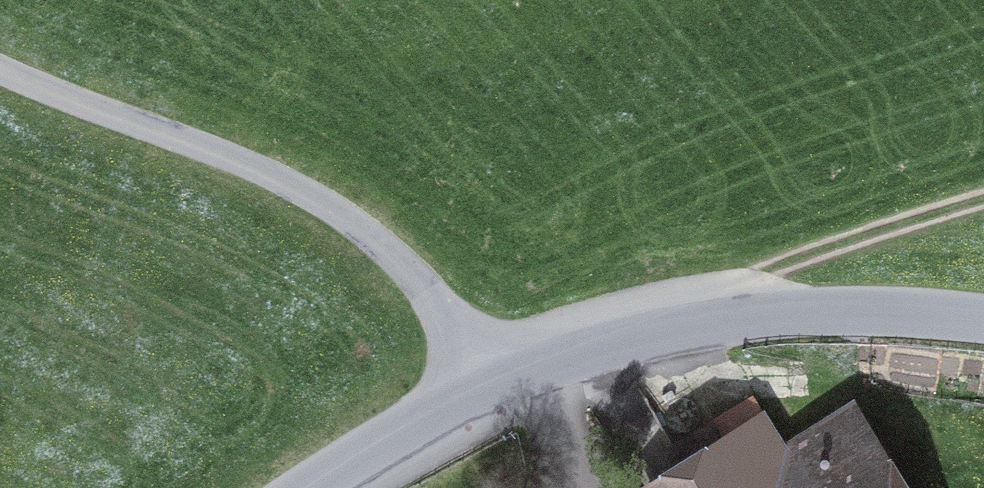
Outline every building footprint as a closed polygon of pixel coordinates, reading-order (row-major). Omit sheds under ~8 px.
[(844,411),(782,449),(752,401),(696,435),(695,433),(675,446),(688,467),(653,487),(891,487),(844,411)]
